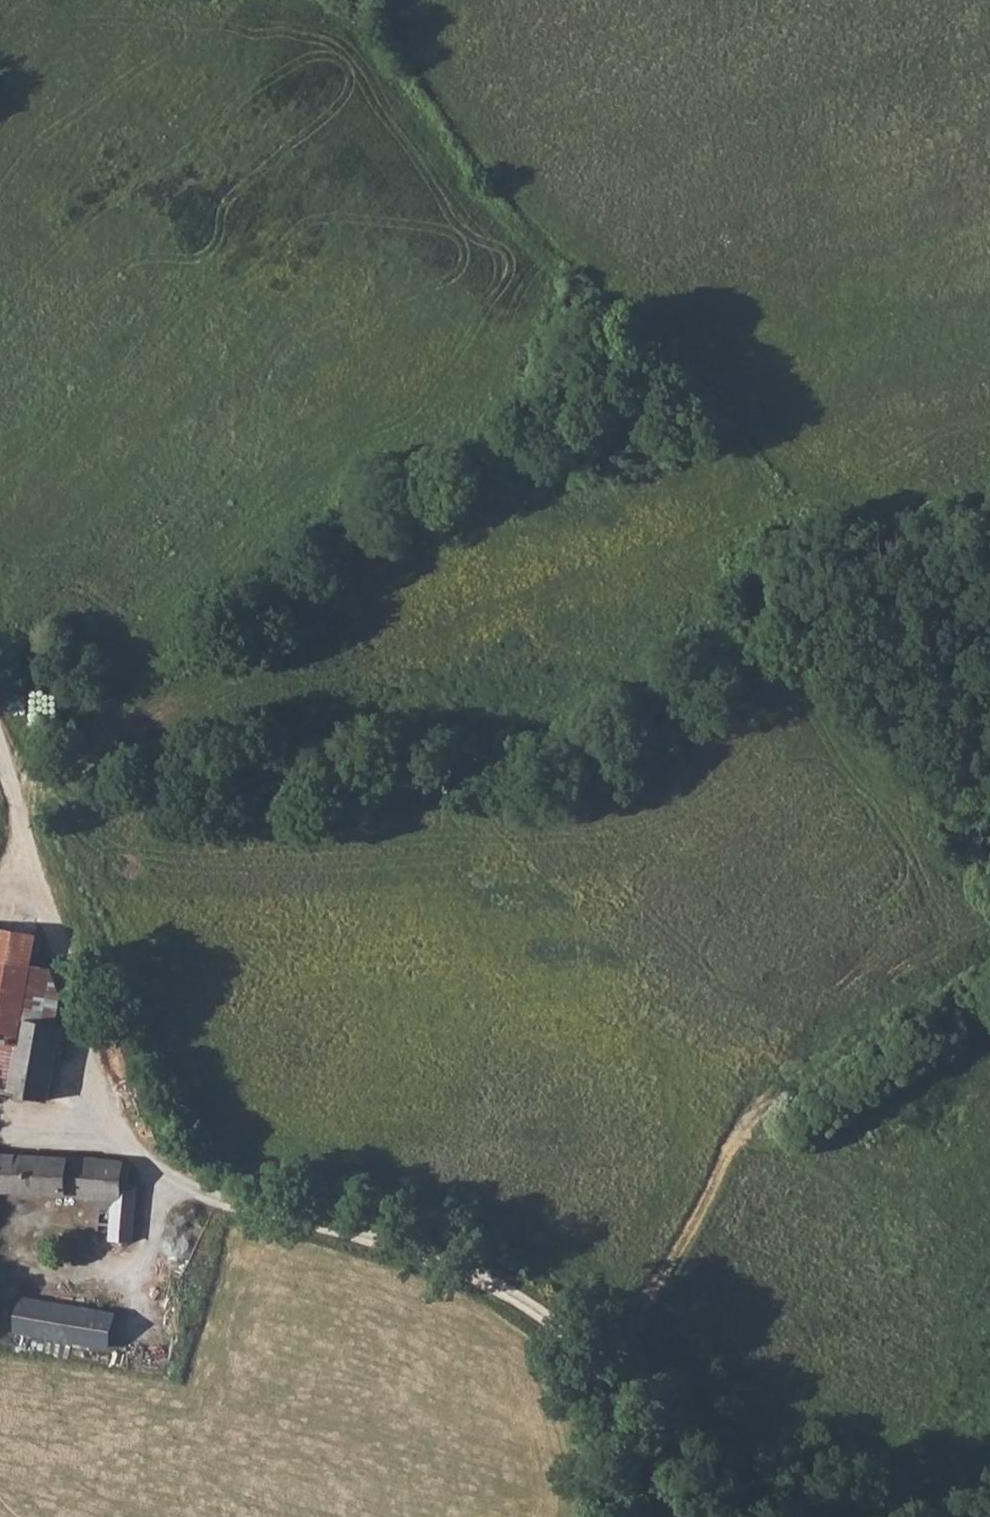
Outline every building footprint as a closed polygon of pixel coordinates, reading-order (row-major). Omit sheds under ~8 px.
[(19,1036),(10,1085),(15,1085),(12,1099),(49,1106),(52,1092),(66,1016),(60,1015),(27,1009),(23,1036),(19,1036)] [(97,1209),(110,1210),(109,1241),(133,1243),(137,1184),(123,1183),(124,1161),(0,1153),(0,1195),(96,1201),(97,1209)] [(111,1313),(73,1306),(20,1297),(14,1331),(86,1344),(105,1347),(111,1313)]
